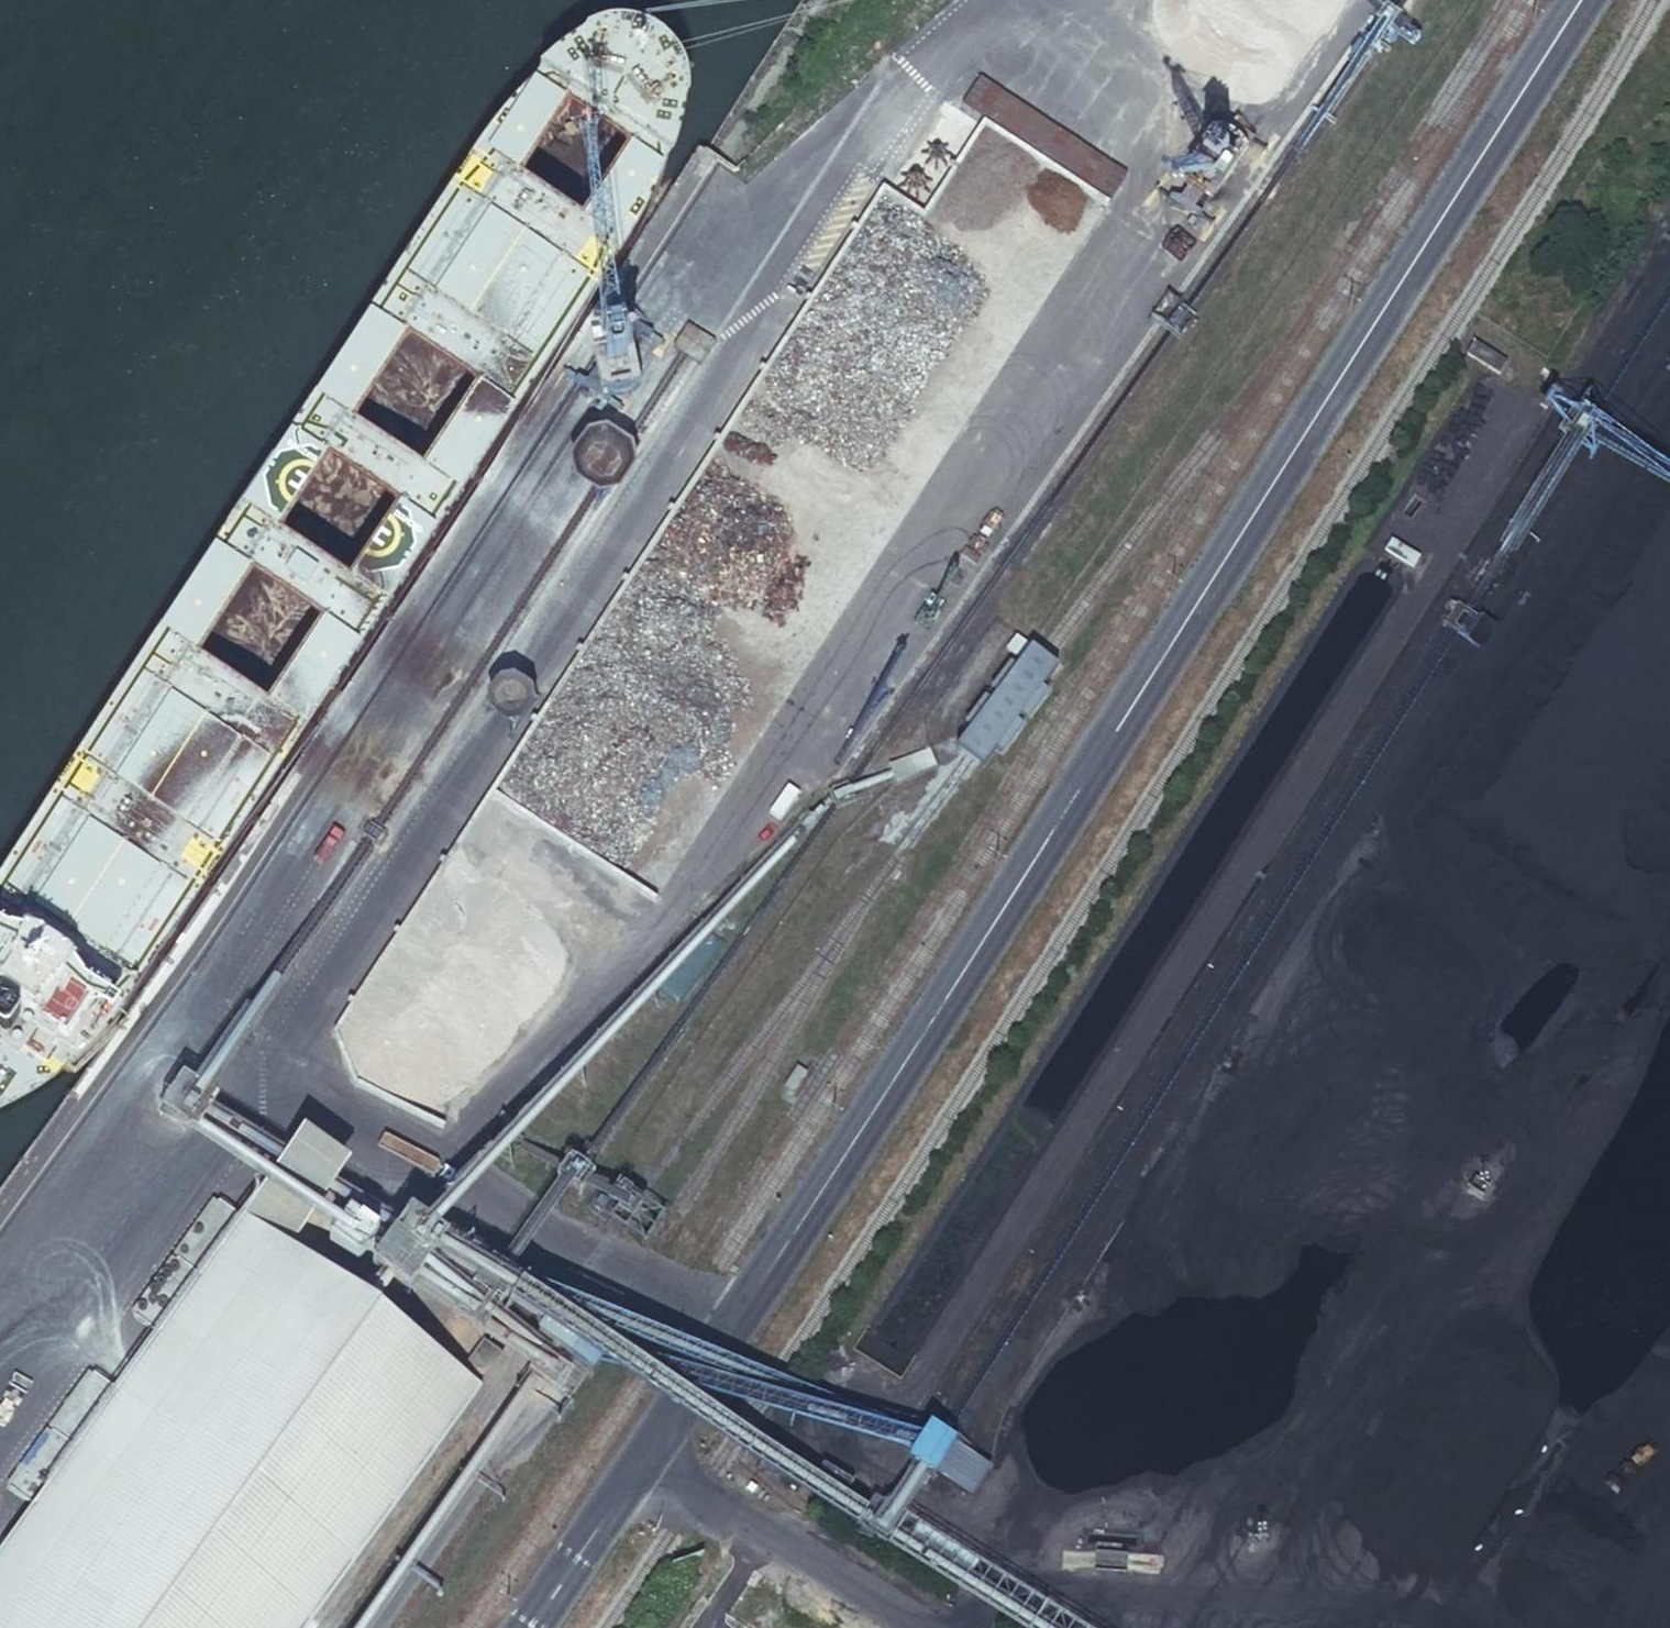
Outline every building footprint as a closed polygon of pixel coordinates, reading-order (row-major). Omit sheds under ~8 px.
[(290,1117),(271,1154),(323,1180),(342,1143),(290,1117)] [(479,1387),(244,1216),(0,1550),(0,1627),(303,1627),(479,1387)] [(414,1247),(387,1229),(371,1253),(365,1263),(402,1289),(420,1264),(426,1256),(414,1247)] [(472,1290),(455,1312),(485,1334),(494,1320),(501,1309),(472,1290)] [(972,1488),(990,1452),(919,1416),(901,1452),(972,1488)]
